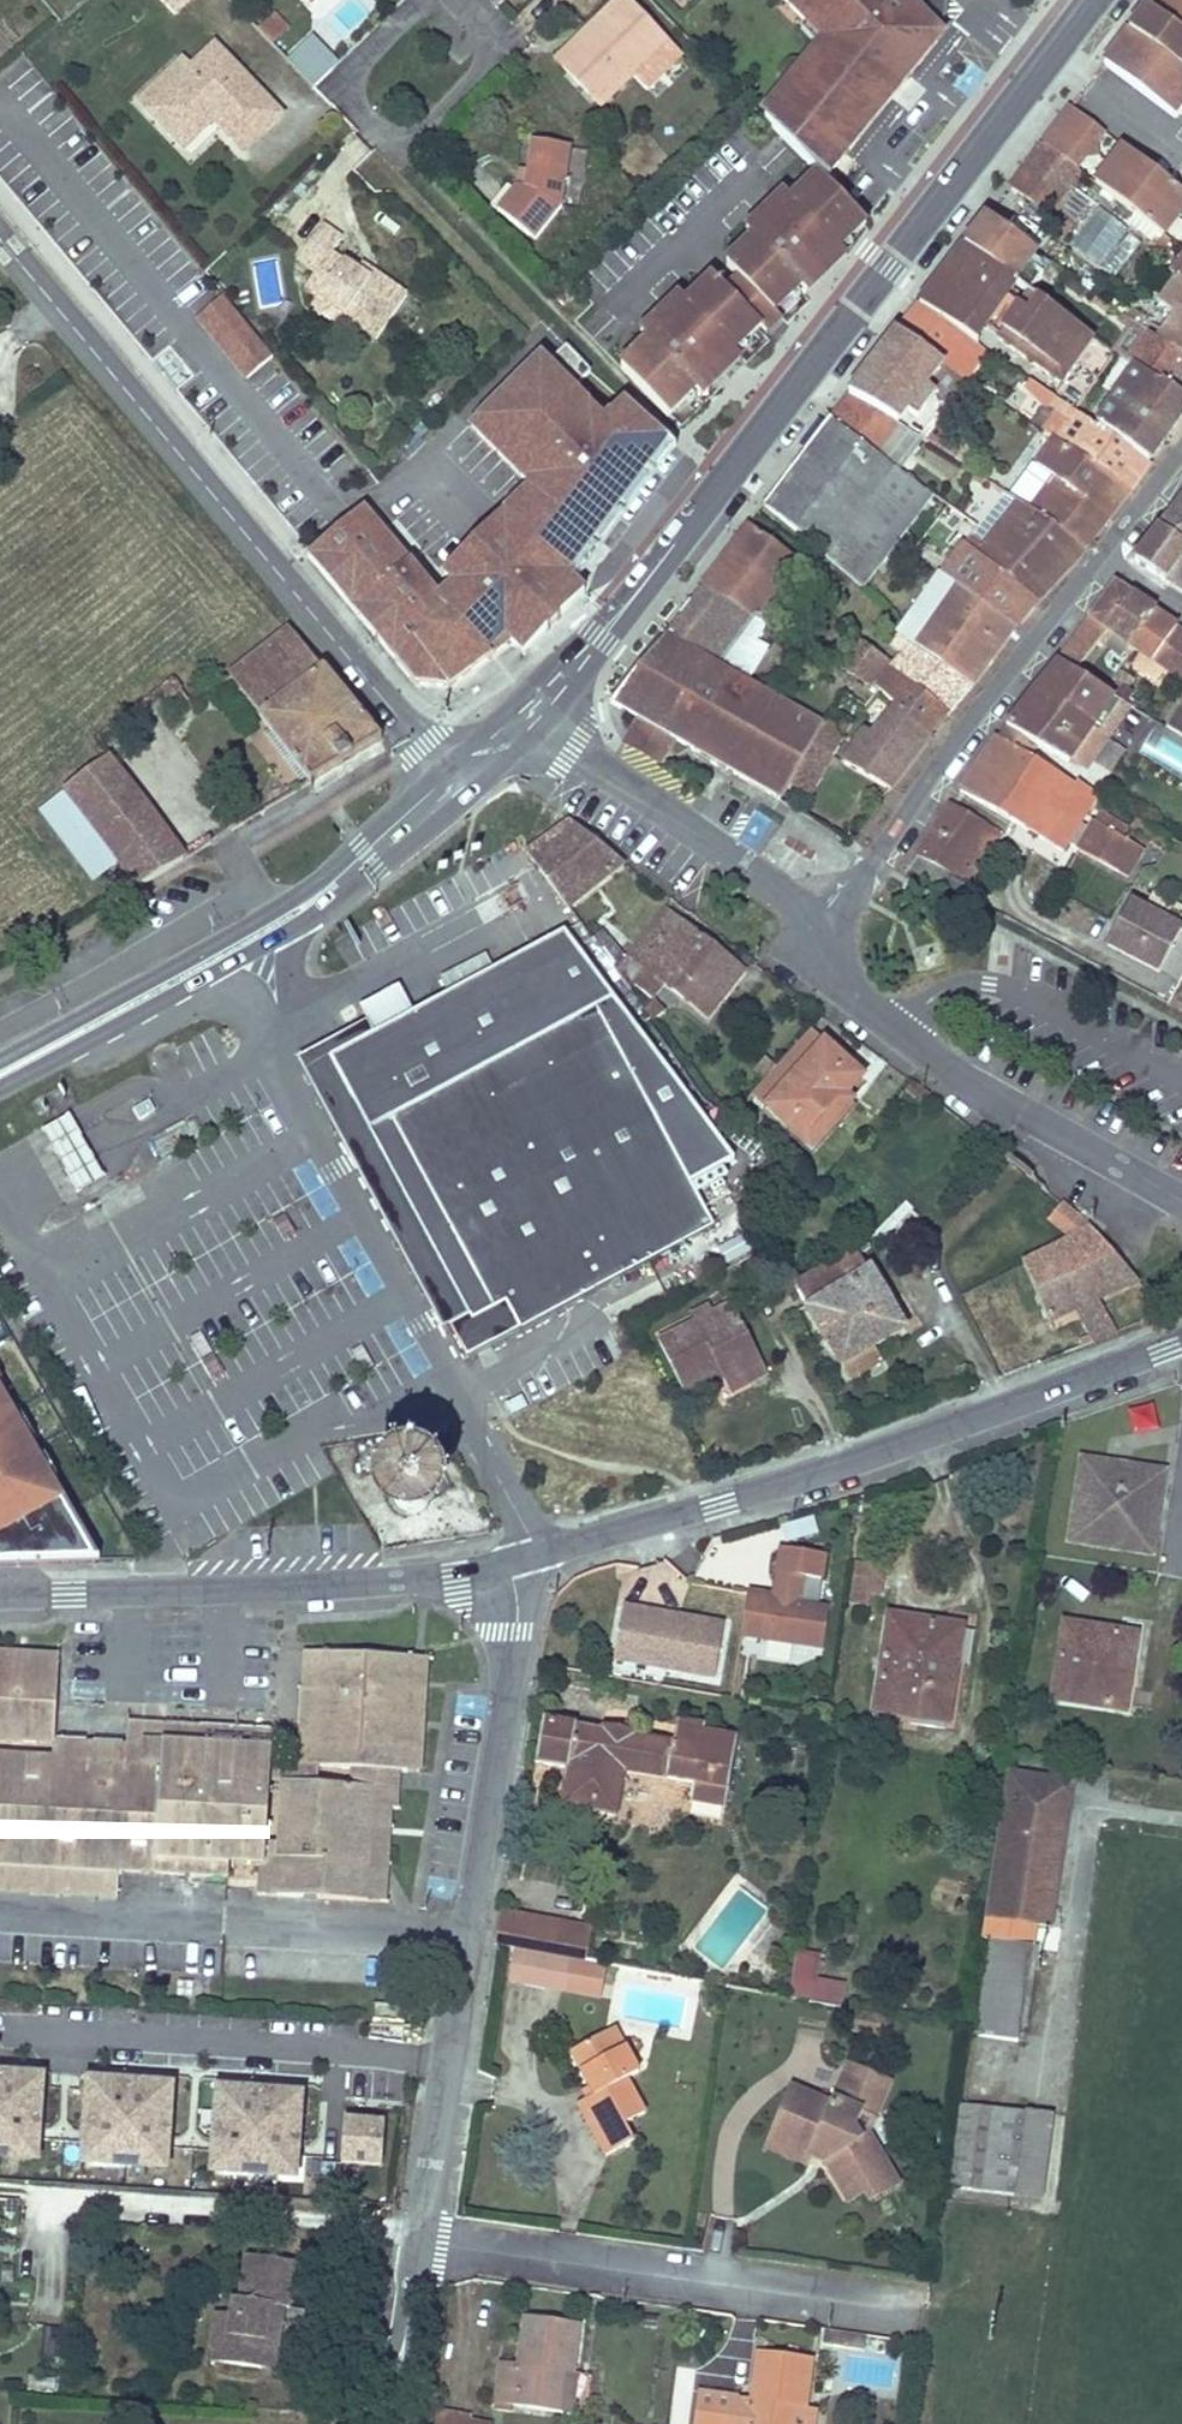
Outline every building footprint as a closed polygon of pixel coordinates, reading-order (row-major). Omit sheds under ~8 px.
[(175,15),(190,0),(161,0),(175,15)] [(628,68),(660,37),(624,0),(590,33),(594,36),(562,67),(601,106),(634,75),(635,74),(628,68)] [(624,0),(610,0),(584,26),(590,33),(624,0)] [(825,181),(840,162),(833,155),(894,80),(915,55),(946,17),(947,0),(777,0),(826,50),(814,64),(812,63),(766,120),(820,176),(825,181)] [(1147,8),(1181,34),(1181,0),(1153,0),(1147,8)] [(1135,24),(1131,30),(1129,33),(1181,72),(1181,34),(1147,8),(1135,24)] [(276,46),(290,26),(271,13),(257,33),(276,46)] [(1104,65),(1177,119),(1181,112),(1181,72),(1129,33),(1104,65)] [(681,59),(660,37),(628,68),(635,74),(634,75),(648,90),(681,59)] [(280,115),(214,47),(191,70),(148,111),(175,140),(194,122),(202,130),(213,120),(216,117),(221,123),(218,125),(243,151),(280,115)] [(323,48),(297,73),(314,90),(339,65),(323,48)] [(148,111),(191,70),(181,60),(139,101),(148,111)] [(1054,131),(1043,144),(1076,169),(1086,157),(1098,157),(1096,144),(1105,133),(1071,108),(1061,121),(1054,131)] [(216,117),(213,120),(218,125),(221,123),(216,117)] [(194,122),(175,140),(184,148),(202,130),(194,122)] [(562,208),(571,147),(532,141),(527,172),(524,189),(518,188),(516,188),(513,191),(497,211),(534,242),(562,208)] [(1063,196),(1064,197),(1068,191),(1081,173),(1076,169),(1043,144),(1026,167),(1063,196)] [(1115,199),(1164,236),(1181,213),(1181,192),(1178,189),(1124,148),(1097,185),(1115,199)] [(1010,188),(1049,216),(1063,196),(1026,167),(1010,188)] [(527,172),(520,171),(518,188),(524,189),(527,172)] [(825,181),(820,176),(793,202),(786,195),(784,197),(749,232),(747,234),(753,241),(726,267),(740,280),(727,292),(714,278),(687,305),(680,298),(679,300),(643,334),(641,336),(648,343),(622,369),(669,418),(671,416),(694,393),(695,392),(701,398),(741,360),(734,353),(735,352),(759,330),(760,328),(766,335),(781,321),(775,314),(776,313),(799,290),(800,289),(807,296),(846,257),(840,251),(841,249),(867,224),(825,181)] [(1115,199),(1097,185),(1090,193),(1109,209),(1115,199)] [(513,191),(508,187),(491,207),(497,211),(513,191)] [(1068,191),(1064,197),(1069,201),(1074,195),(1068,191)] [(1069,201),(1064,197),(1063,196),(1049,216),(1055,220),(1069,201)] [(1112,281),(1141,244),(1096,208),(1067,245),(1112,281)] [(1016,284),(1030,294),(1043,276),(1028,265),(1037,254),(987,218),(964,247),(1016,284)] [(321,226),(297,260),(315,273),(304,289),(317,298),(344,317),(376,340),(406,296),(373,273),(368,280),(356,271),(330,253),(341,239),(321,226)] [(931,291),(919,305),(975,343),(985,328),(1016,284),(964,247),(931,291)] [(1052,265),(1037,254),(1028,265),(1043,276),(1052,265)] [(1172,276),(1177,280),(1181,283),(1181,263),(1172,276)] [(360,265),(356,271),(368,280),(373,273),(360,265)] [(1065,288),(1079,299),(1086,291),(1072,280),(1065,288)] [(1157,341),(1181,358),(1181,308),(1181,307),(1181,283),(1177,280),(1160,304),(1176,316),(1157,341)] [(577,293),(569,285),(556,298),(564,306),(577,293)] [(998,339),(1061,384),(1093,338),(1046,305),(1030,294),(1020,307),(998,339)] [(344,317),(317,298),(311,306),(338,325),(344,317)] [(224,299),(192,325),(244,386),(275,358),(224,299)] [(919,305),(897,333),(939,361),(966,380),(982,358),(989,362),(994,356),(975,343),(919,305)] [(1114,354),(1119,358),(1136,369),(1159,387),(1162,383),(1181,398),(1181,358),(1157,341),(1141,330),(1133,325),(1114,354)] [(849,395),(896,422),(901,426),(912,408),(907,404),(939,361),(897,333),(887,345),(861,379),(849,395)] [(562,350),(546,366),(575,394),(591,378),(562,350)] [(437,602),(363,512),(304,558),(418,691),(450,697),(507,653),(520,666),(586,599),(575,589),(677,454),(627,404),(604,428),(539,363),(465,437),(527,496),(502,522),(438,584),(447,593),(437,602)] [(1096,427),(1149,464),(1181,416),(1181,398),(1162,383),(1159,387),(1136,369),(1096,427)] [(1058,400),(1030,380),(1024,387),(1043,406),(1031,424),(1043,433),(1056,415),(1051,411),(1058,400)] [(830,419),(873,450),(896,422),(849,395),(830,419)] [(1056,415),(1043,433),(1053,440),(1130,491),(1149,464),(1096,427),(1081,416),(1058,400),(1051,411),(1056,415)] [(933,495),(873,450),(830,419),(794,467),(898,541),(933,495)] [(1049,486),(1032,510),(1084,549),(1130,491),(1053,440),(1036,465),(1053,476),(1046,485),(1049,486)] [(898,541),(794,467),(764,505),(863,587),(898,541)] [(1037,600),(1084,549),(1032,510),(1005,493),(979,527),(970,539),(966,543),(1037,600)] [(979,527),(968,519),(959,531),(970,539),(979,527)] [(703,586),(754,616),(772,593),(797,559),(750,525),(703,586)] [(1134,562),(1166,584),(1181,561),(1181,544),(1160,529),(1134,562)] [(941,575),(1015,628),(1037,600),(966,543),(941,575)] [(1166,584),(1181,595),(1181,561),(1166,584)] [(899,633),(972,688),(1015,628),(941,575),(939,572),(904,623),(897,632),(899,633)] [(757,640),(769,624),(754,616),(703,586),(667,633),(751,681),(769,649),(757,640)] [(1092,617),(1059,661),(1075,672),(1098,640),(1130,596),(1115,586),(1092,617)] [(754,616),(769,624),(784,601),(772,593),(754,616)] [(1130,596),(1098,640),(1105,645),(1113,635),(1128,646),(1154,612),(1130,596)] [(1151,662),(1175,629),(1176,627),(1154,612),(1128,646),(1139,653),(1131,666),(1157,684),(1166,672),(1151,662)] [(323,670),(290,629),(287,631),(233,674),(310,782),(383,740),(324,669),(323,670)] [(1151,662),(1166,672),(1181,682),(1181,634),(1175,629),(1151,662)] [(686,747),(780,801),(791,782),(797,772),(813,746),(826,724),(751,681),(667,633),(609,703),(639,719),(642,722),(670,738),(674,740),(686,747)] [(906,655),(894,668),(946,715),(948,716),(972,688),(899,633),(891,644),(906,655)] [(1105,645),(1103,647),(1118,658),(1128,646),(1113,635),(1105,645)] [(856,638),(839,665),(872,684),(887,664),(889,661),(856,638)] [(1031,696),(1006,726),(1036,746),(1069,763),(1072,759),(1093,729),(1099,734),(1121,701),(1114,697),(1075,672),(1059,661),(1031,696)] [(894,668),(878,688),(897,706),(929,735),(946,715),(894,668)] [(1093,729),(1072,759),(1089,768),(1131,706),(1121,701),(1099,734),(1093,729)] [(1166,727),(1181,736),(1181,702),(1166,727)] [(845,764),(889,790),(930,736),(929,735),(897,706),(874,735),(868,731),(845,764)] [(826,724),(813,746),(833,758),(853,723),(834,712),(826,724)] [(634,736),(642,722),(639,719),(625,743),(660,763),(674,740),(670,738),(662,752),(634,736)] [(670,738),(642,722),(634,736),(662,752),(670,738)] [(1006,726),(998,737),(1029,756),(1036,746),(1006,726)] [(998,737),(960,791),(1013,823),(1047,767),(1029,756),(998,737)] [(813,746),(797,772),(818,784),(833,758),(813,746)] [(107,758),(66,787),(68,789),(120,861),(139,887),(185,860),(109,756),(107,758)] [(1076,785),(1047,767),(1013,823),(1064,852),(1097,796),(1098,795),(1078,782),(1076,785)] [(797,772),(791,782),(813,795),(818,784),(797,772)] [(518,782),(488,802),(568,908),(624,864),(518,782)] [(120,861),(68,789),(40,810),(92,881),(120,861)] [(951,805),(910,869),(969,898),(976,886),(973,884),(1002,832),(951,805)] [(1099,813),(1078,850),(1128,877),(1143,850),(1122,838),(1127,829),(1099,813)] [(1181,930),(1130,903),(1107,945),(1160,972),(1173,946),(1181,930)] [(681,927),(662,913),(629,954),(648,968),(647,969),(664,983),(707,1017),(744,971),(684,923),(681,927)] [(565,932),(363,1040),(330,1058),(383,1156),(363,1167),(397,1229),(417,1218),(453,1286),(433,1296),(466,1359),(610,1282),(618,1277),(713,1227),(690,1183),(697,1178),(711,1171),(734,1159),(565,932)] [(614,970),(615,971),(624,959),(601,932),(592,939),(614,970)] [(1178,982),(1181,974),(1181,951),(1173,946),(1160,972),(1178,982)] [(635,985),(651,998),(664,983),(647,969),(635,985)] [(656,1002),(645,1011),(653,1021),(654,1022),(665,1014),(656,1002)] [(862,1076),(810,1030),(753,1094),(811,1146),(830,1126),(823,1120),(845,1095),(862,1076)] [(330,1058),(363,1040),(359,1032),(306,1061),(363,1167),(383,1156),(330,1058)] [(774,1068),(765,1060),(757,1069),(765,1077),(774,1068)] [(830,1126),(852,1101),(845,1095),(823,1120),(830,1126)] [(150,1102),(134,1111),(140,1121),(156,1112),(150,1102)] [(107,1182),(69,1114),(41,1131),(78,1198),(107,1182)] [(717,1182),(711,1171),(697,1178),(703,1189),(717,1182)] [(1073,1212),(1063,1204),(1049,1219),(1060,1227),(1073,1212)] [(1091,1228),(1073,1212),(1060,1227),(1073,1237),(1091,1228)] [(453,1286),(417,1218),(397,1229),(433,1296),(453,1286)] [(1061,1245),(1023,1264),(1038,1295),(1115,1254),(1099,1236),(1091,1228),(1073,1237),(1070,1239),(1061,1245)] [(870,1248),(860,1237),(847,1248),(851,1253),(832,1263),(826,1267),(841,1291),(809,1310),(810,1310),(825,1336),(886,1300),(870,1272),(868,1273),(859,1259),(870,1248)] [(851,1253),(847,1248),(829,1258),(832,1263),(851,1253)] [(753,1268),(765,1261),(760,1252),(748,1257),(753,1268)] [(1129,1271),(1115,1254),(1038,1295),(1050,1322),(1077,1309),(1095,1301),(1139,1282),(1129,1271)] [(841,1291),(826,1267),(795,1285),(809,1310),(841,1291)] [(622,1283),(618,1277),(610,1282),(613,1288),(622,1283)] [(905,1330),(886,1300),(825,1336),(826,1339),(843,1366),(872,1349),(905,1330)] [(1106,1316),(1095,1301),(1077,1309),(1085,1326),(1106,1316)] [(696,1322),(694,1323),(659,1342),(683,1389),(719,1371),(722,1378),(728,1388),(748,1378),(751,1383),(768,1374),(732,1304),(712,1314),(711,1315),(715,1323),(700,1332),(696,1322)] [(712,1314),(708,1308),(691,1317),(694,1323),(696,1322),(700,1332),(715,1323),(711,1315),(712,1314)] [(1117,1332),(1106,1316),(1085,1326),(1093,1343),(1117,1332)] [(880,1362),(872,1349),(843,1366),(850,1379),(880,1362)] [(719,1371),(683,1389),(687,1396),(722,1378),(719,1371)] [(10,1563),(95,1561),(0,1396),(0,1546),(10,1563)] [(433,1483),(431,1472),(427,1462),(419,1454),(410,1448),(399,1444),(388,1444),(377,1447),(368,1453),(361,1462),(356,1472),(354,1483),(356,1494),(361,1504),(368,1512),(377,1519),(388,1522),(399,1522),(410,1519),(419,1513),(427,1504),(431,1494),(433,1483)] [(1148,1530),(1154,1495),(1161,1496),(1165,1472),(1141,1468),(1141,1473),(1105,1467),(1106,1462),(1082,1459),(1078,1483),(1081,1484),(1075,1519),(1072,1518),(1069,1542),(1092,1546),(1093,1542),(1129,1547),(1128,1551),(1152,1555),(1156,1531),(1148,1530)] [(1141,1468),(1106,1462),(1105,1467),(1141,1473),(1141,1468)] [(1075,1519),(1081,1484),(1078,1483),(1072,1518),(1075,1519)] [(1156,1531),(1161,1496),(1154,1495),(1148,1530),(1156,1531)] [(1129,1547),(1093,1542),(1092,1546),(1128,1551),(1129,1547)] [(751,1588),(744,1634),(825,1646),(831,1604),(802,1600),(806,1576),(824,1579),(828,1552),(779,1544),(772,1591),(751,1588)] [(10,1563),(0,1546),(0,1563),(10,1563)] [(880,1593),(883,1570),(855,1566),(852,1588),(856,1589),(859,1589),(868,1591),(880,1593)] [(868,1591),(859,1589),(856,1589),(854,1602),(866,1603),(868,1591)] [(625,1600),(615,1656),(716,1676),(727,1620),(625,1600)] [(949,1713),(957,1664),(946,1663),(953,1626),(890,1616),(876,1702),(949,1713)] [(1123,1684),(1131,1635),(1065,1625),(1054,1700),(1124,1710),(1128,1685),(1123,1684)] [(957,1664),(962,1627),(953,1626),(946,1663),(957,1664)] [(1128,1685),(1135,1635),(1131,1635),(1123,1684),(1128,1685)] [(318,1767),(322,1691),(319,1691),(321,1652),(306,1651),(300,1766),(318,1767)] [(409,1772),(415,1658),(321,1652),(319,1691),(322,1691),(318,1767),(356,1769),(377,1770),(398,1771),(409,1772)] [(60,1658),(0,1654),(0,1739),(54,1743),(60,1658)] [(420,1772),(426,1658),(415,1658),(409,1772),(420,1772)] [(947,1723),(949,1713),(876,1702),(875,1712),(947,1723)] [(727,1809),(739,1739),(707,1733),(704,1751),(676,1745),(631,1738),(632,1730),(597,1725),(596,1730),(546,1721),(538,1765),(562,1769),(568,1770),(562,1808),(621,1817),(629,1774),(695,1787),(692,1803),(727,1809)] [(161,1766),(163,1744),(272,1750),(273,1730),(128,1722),(127,1743),(125,1764),(161,1766)] [(125,1764),(127,1743),(55,1739),(54,1743),(53,1759),(125,1764)] [(272,1750),(163,1744),(161,1766),(125,1764),(53,1759),(0,1756),(0,1891),(118,1898),(119,1870),(229,1877),(230,1861),(266,1863),(270,1782),(271,1765),(272,1750)] [(298,1783),(300,1766),(279,1765),(271,1765),(270,1782),(278,1782),(285,1783),(298,1783)] [(316,1784),(318,1767),(300,1766),(298,1783),(316,1784)] [(376,1788),(377,1770),(356,1769),(355,1787),(376,1788)] [(396,1809),(398,1771),(377,1770),(376,1788),(376,1789),(369,1901),(383,1902),(389,1809),(396,1809)] [(1051,1929),(1071,1794),(1039,1790),(1041,1778),(1009,1773),(987,1919),(1051,1929)] [(1071,1794),(1072,1783),(1041,1778),(1039,1790),(1071,1794)] [(376,1789),(376,1788),(355,1787),(316,1784),(298,1783),(285,1783),(281,1843),(278,1896),(369,1901),(376,1789)] [(278,1896),(281,1843),(275,1843),(267,1843),(266,1863),(264,1896),(271,1896),(278,1896)] [(578,1960),(583,1929),(502,1912),(497,1942),(578,1960)] [(1018,2043),(1032,1947),(990,1941),(976,2036),(1018,2043)] [(798,1947),(792,1997),(845,2003),(848,1980),(818,1976),(822,1950),(798,1947)] [(508,1952),(504,1979),(588,1998),(595,1971),(508,1952)] [(192,1997),(193,1982),(178,1981),(178,1996),(192,1997)] [(879,2036),(882,2018),(851,2012),(848,2030),(879,2036)] [(887,2037),(890,2019),(882,2018),(879,2036),(887,2037)] [(646,2113),(628,2079),(640,2072),(626,2047),(619,2051),(609,2032),(572,2051),(592,2087),(596,2095),(590,2098),(579,2104),(608,2156),(636,2140),(627,2123),(646,2113)] [(860,2138),(854,2126),(859,2113),(874,2119),(889,2083),(849,2066),(832,2107),(816,2100),(792,2089),(788,2098),(771,2139),(812,2156),(813,2156),(815,2150),(826,2155),(823,2160),(825,2161),(849,2202),(865,2192),(871,2201),(897,2184),(867,2135),(860,2138)] [(51,2074),(0,2071),(0,2159),(45,2163),(51,2074)] [(175,2175),(181,2084),(91,2077),(84,2168),(175,2175)] [(303,2182),(309,2092),(220,2086),(215,2177),(303,2182)] [(971,2191),(982,2107),(959,2104),(948,2187),(971,2191)] [(981,2191),(992,2108),(982,2107),(971,2191),(981,2191)] [(1014,2196),(1025,2112),(992,2108),(981,2191),(1014,2196)] [(867,2135),(874,2119),(859,2113),(854,2126),(860,2138),(867,2135)] [(1041,2199),(1053,2116),(1029,2113),(1017,2197),(1041,2199)] [(350,2126),(345,2171),(388,2174),(387,2129),(350,2126)] [(808,2164),(812,2156),(771,2139),(768,2147),(808,2164)] [(823,2160),(826,2155),(815,2150),(813,2156),(823,2160)] [(272,2318),(274,2306),(284,2308),(289,2309),(295,2263),(247,2256),(241,2300),(234,2299),(231,2316),(225,2363),(262,2369),(266,2342),(278,2344),(282,2319),(272,2318)] [(282,2319),(284,2308),(274,2306),(272,2318),(282,2319)] [(225,2363),(231,2316),(217,2314),(210,2362),(225,2363)] [(558,2377),(559,2371),(563,2372),(573,2373),(580,2324),(526,2317),(519,2365),(501,2363),(495,2405),(557,2413),(562,2378),(558,2377)] [(274,2371),(278,2344),(266,2342),(262,2369),(274,2371)] [(795,2412),(792,2412),(793,2405),(797,2405),(807,2407),(812,2359),(758,2351),(752,2399),(698,2392),(694,2423),(794,2423),(795,2412)] [(573,2415),(579,2374),(573,2373),(563,2372),(559,2371),(558,2377),(562,2378),(557,2413),(573,2415)] [(56,2390),(56,2380),(36,2379),(35,2389),(56,2390)] [(471,2417),(437,2412),(436,2423),(470,2423),(470,2422),(471,2417)]
